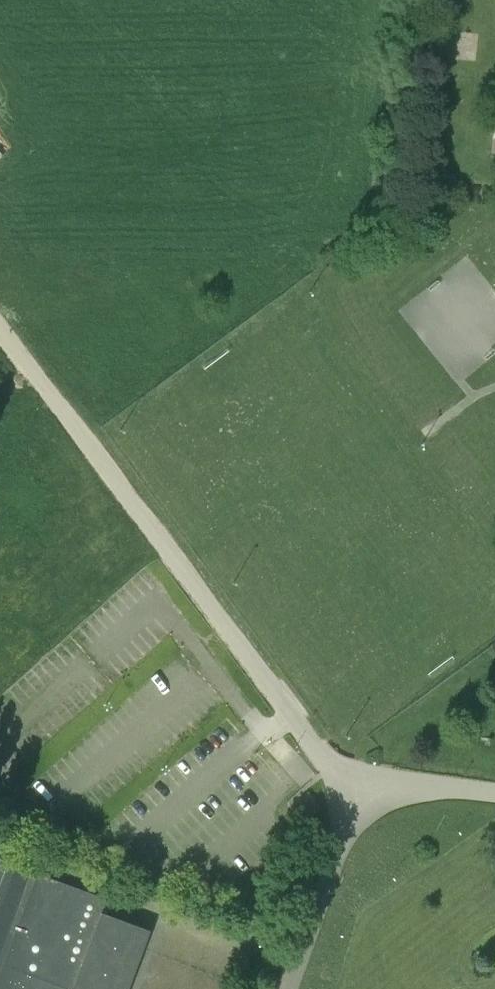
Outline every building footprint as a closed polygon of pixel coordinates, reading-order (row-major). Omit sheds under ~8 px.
[(67,988),(70,988),(124,988),(146,930),(149,932),(150,930),(104,913),(106,906),(67,891),(66,892),(0,867),(0,988),(66,988),(67,988)]
